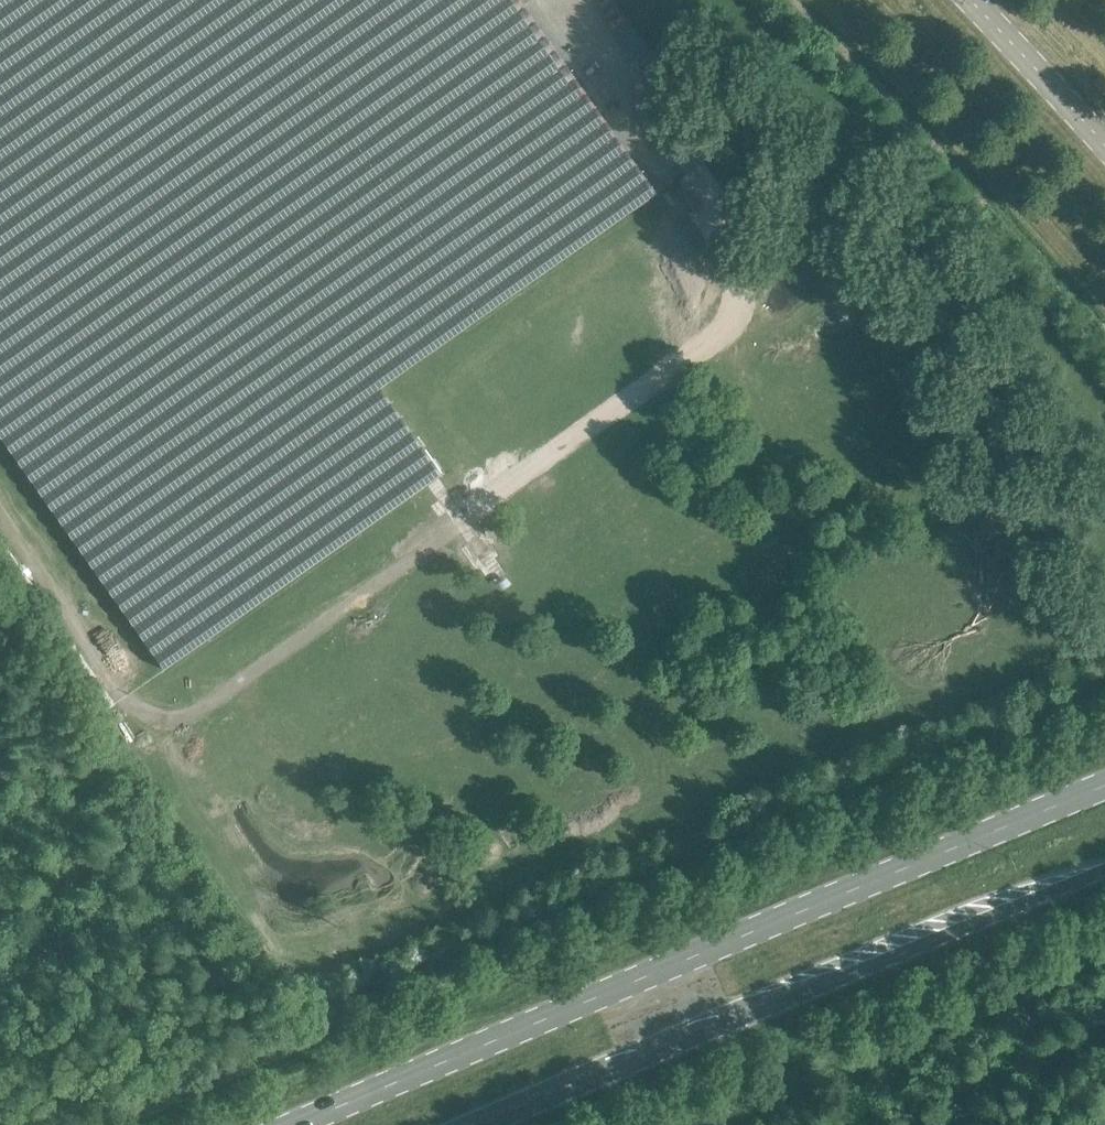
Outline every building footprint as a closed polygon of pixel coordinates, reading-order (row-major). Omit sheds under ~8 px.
[(438,475),(377,388),(654,193),(518,0),(0,0),(0,438),(163,669),(438,475)]
